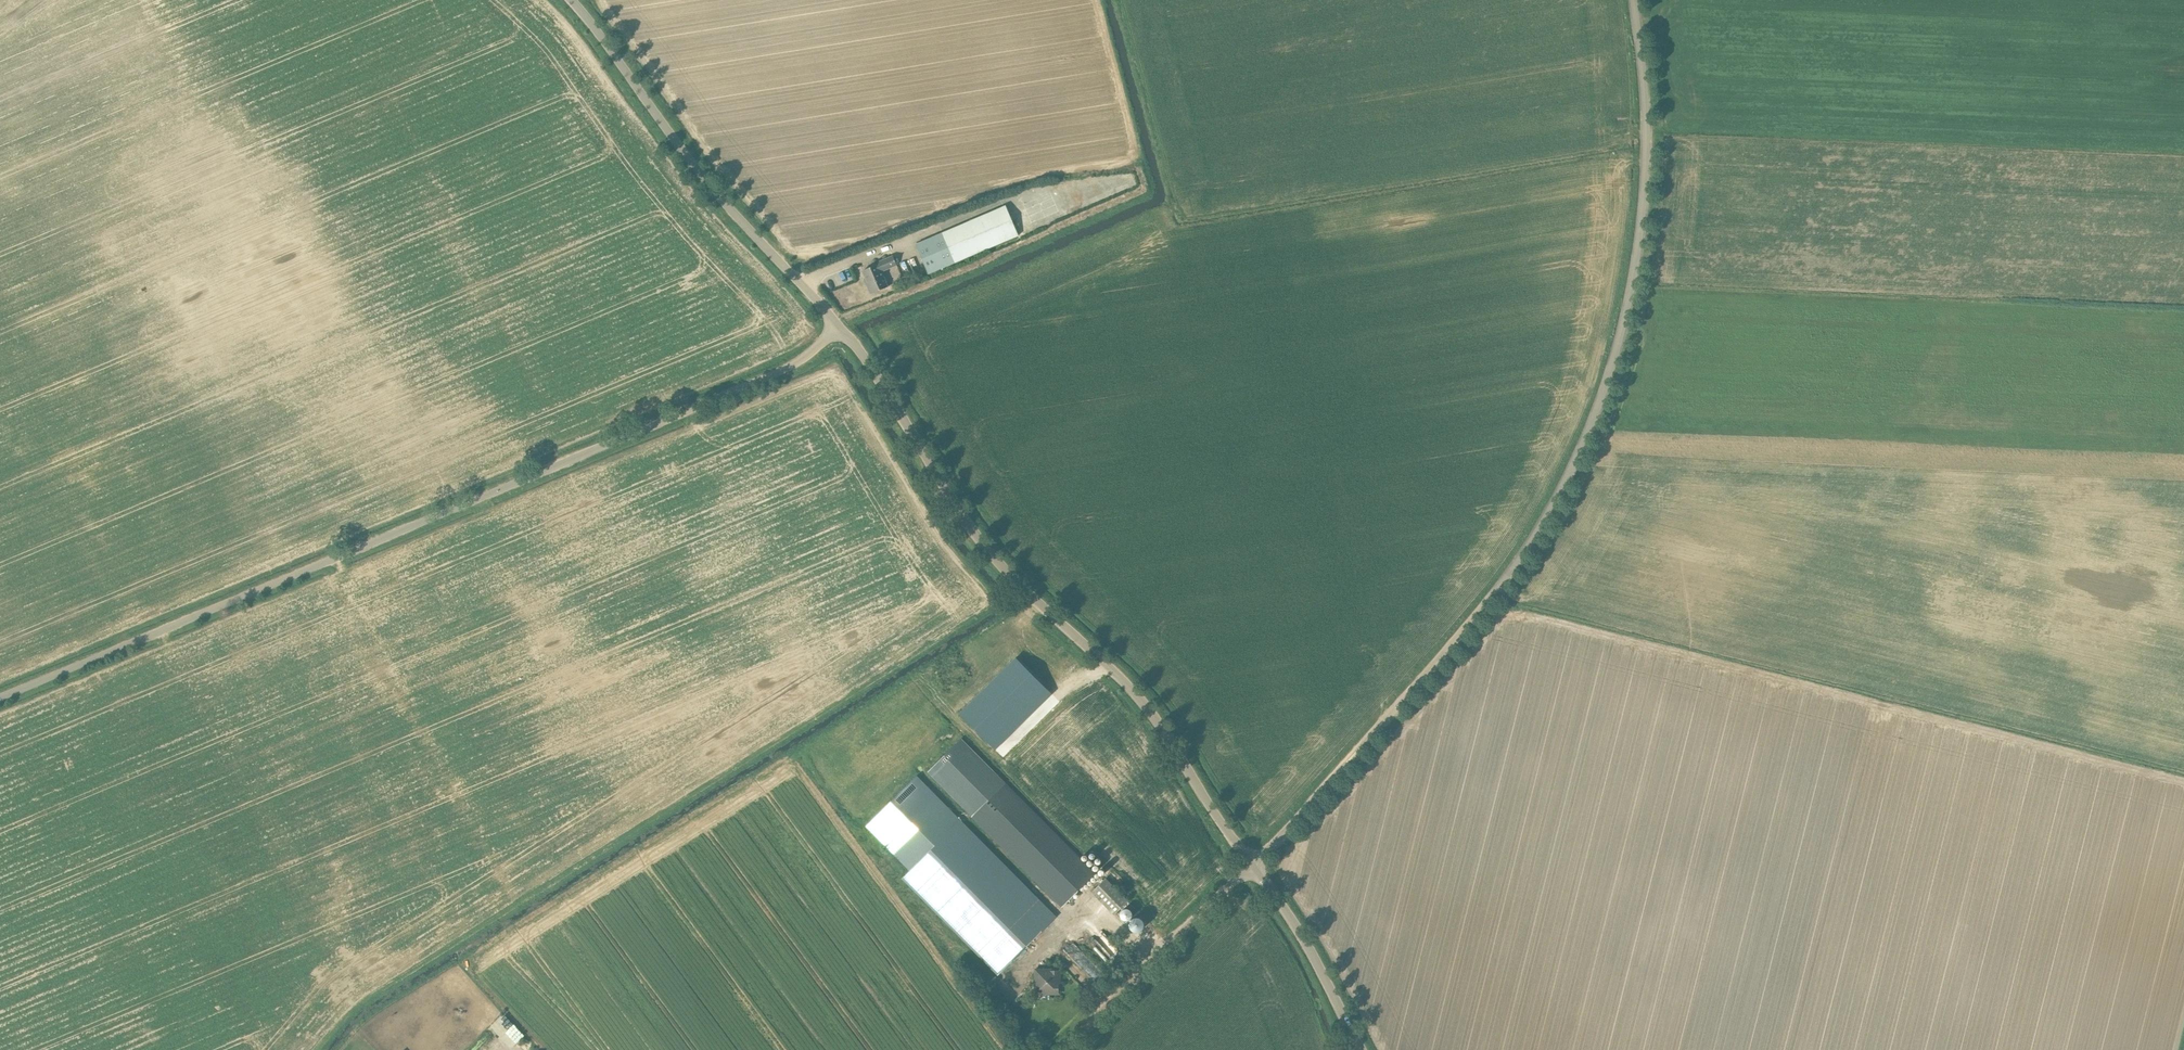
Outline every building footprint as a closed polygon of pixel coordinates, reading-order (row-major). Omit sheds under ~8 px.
[(1006,205),(916,244),(929,274),(1019,235),(1006,205)] [(1033,221),(1020,226),(1023,232),(1036,227),(1033,221)] [(897,265),(893,256),(882,261),(883,262),(863,271),(869,284),(867,284),(871,294),(888,287),(883,276),(885,276),(882,269),(887,266),(888,268),(897,265)] [(1015,656),(959,712),(990,744),(1047,687),(1015,656)] [(961,738),(927,772),(971,817),(1062,908),(1096,873),(1005,782),(961,738)] [(918,776),(867,827),(910,870),(902,878),(997,974),(1056,916),(918,776)] [(1092,892),(1114,914),(1128,901),(1106,878),(1092,892)] [(1138,914),(1124,922),(1129,932),(1144,924),(1138,914)] [(1035,994),(1043,994),(1043,993),(1060,993),(1060,981),(1058,981),(1058,977),(1060,977),(1060,969),(1036,969),(1036,981),(1035,981),(1035,994)]
